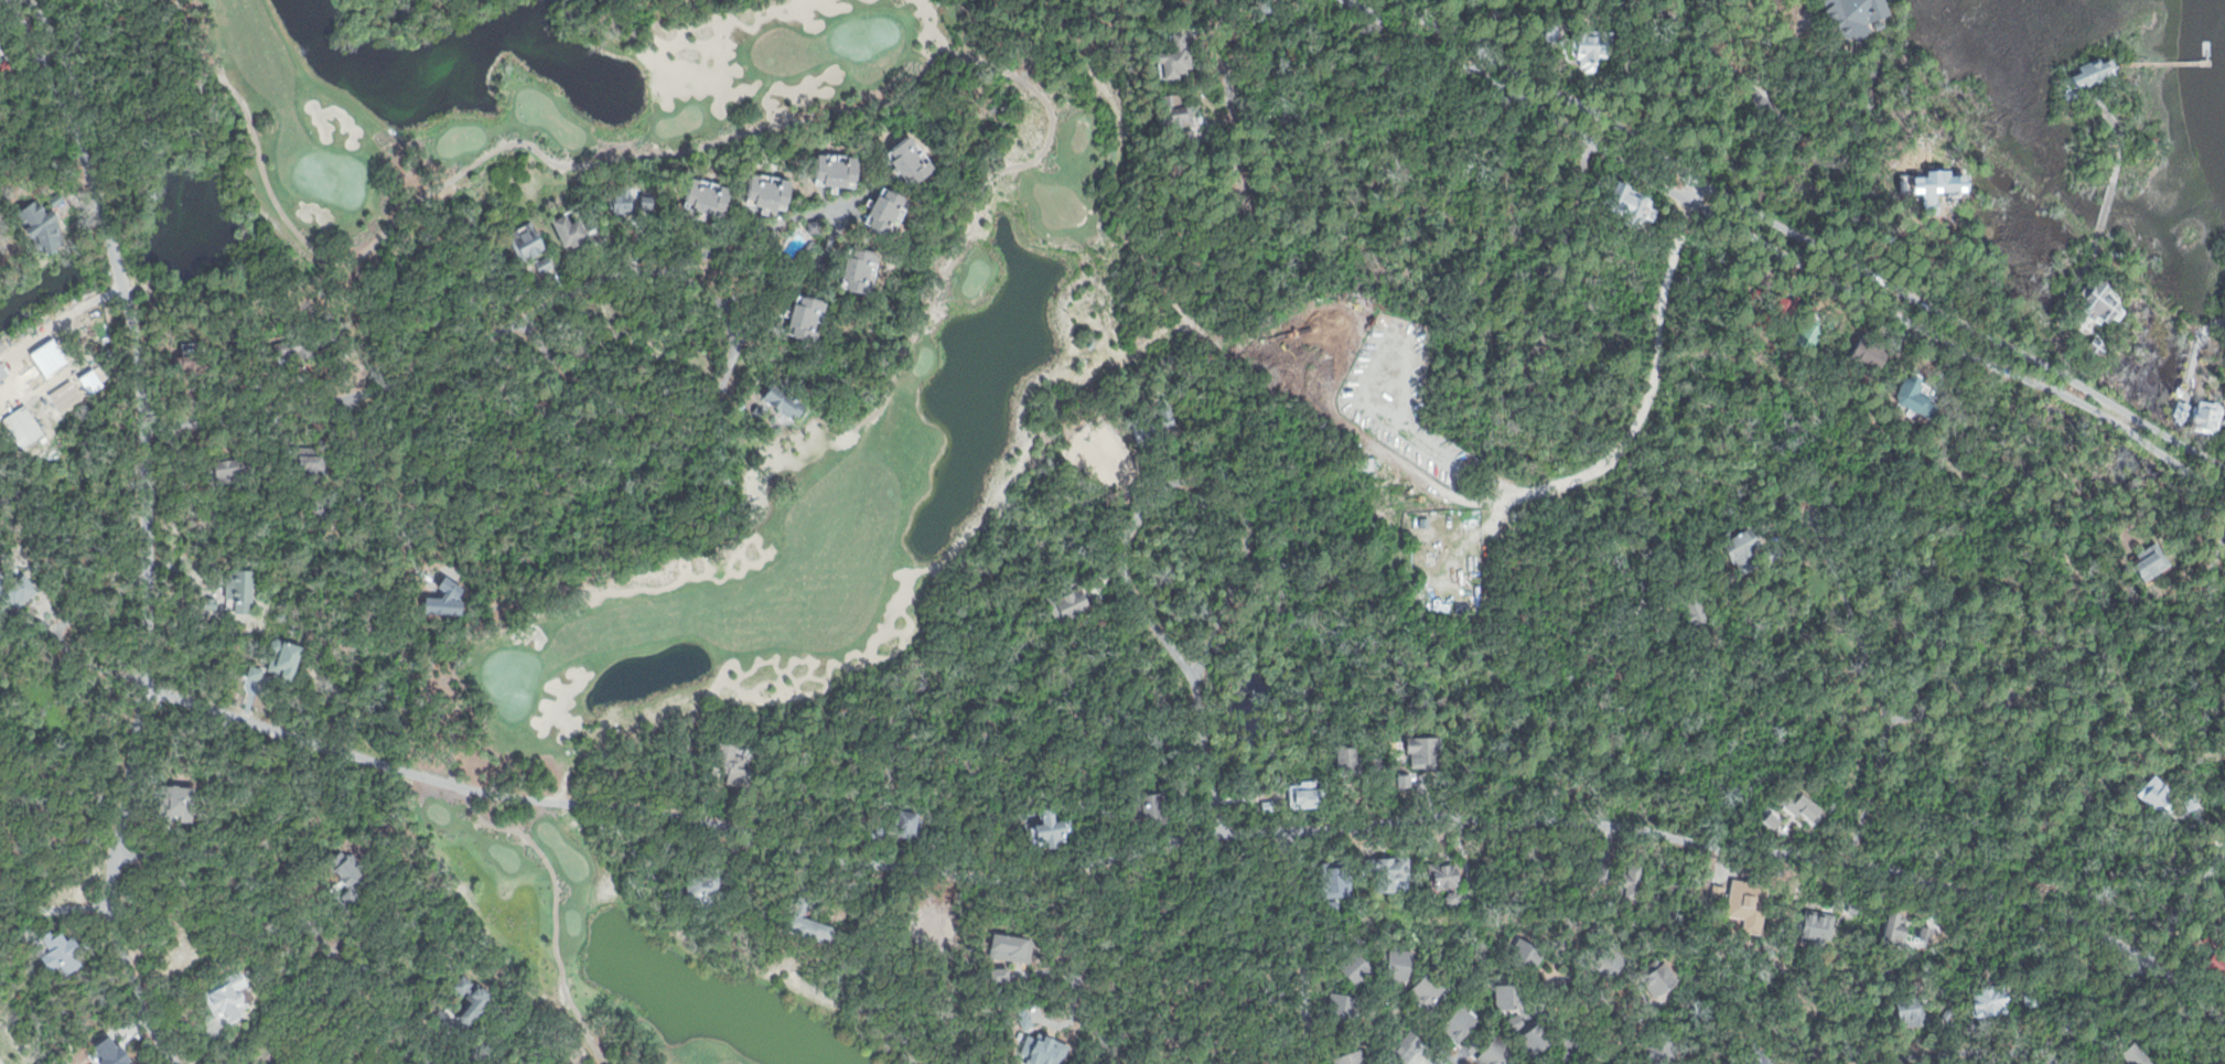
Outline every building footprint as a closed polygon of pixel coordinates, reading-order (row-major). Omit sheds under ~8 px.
[(1260,9),(1259,0),(1275,0),(1276,7),(1260,9)] [(1820,3),(1824,0),(1889,0),(1892,13),(1884,17),(1889,26),(1870,32),(1859,43),(1855,35),(1848,42),(1820,3)] [(1573,24),(1613,23),(1614,57),(1606,57),(1606,73),(1581,73),(1580,51),(1574,51),(1573,24)] [(1544,29),(1560,29),(1559,41),(1544,40),(1544,29)] [(1153,51),(1157,78),(1192,75),(1187,35),(1173,37),(1174,49),(1153,51)] [(14,69),(0,77),(0,63),(9,58),(14,69)] [(2075,76),(2079,85),(2088,82),(2090,85),(2109,77),(2107,72),(2118,67),(2114,58),(2103,63),(2098,58),(2079,66),(2084,73),(2075,76)] [(2065,94),(2070,101),(2079,97),(2075,89),(2065,94)] [(1159,93),(1185,92),(1185,105),(1195,104),(1196,126),(1160,128),(1159,93)] [(888,152),(912,136),(935,170),(911,186),(888,152)] [(818,152),(860,155),(857,187),(815,184),(818,152)] [(751,172),(789,179),(785,208),(746,202),(751,172)] [(692,176),(733,187),(725,217),(685,206),(692,176)] [(1621,179),(1634,185),(1631,191),(1654,202),(1642,226),(1606,208),(1621,179)] [(609,193),(611,215),(636,212),(633,181),(622,182),(623,192),(609,193)] [(885,185),(911,197),(893,236),(868,224),(885,185)] [(49,195),(60,187),(67,197),(53,208),(61,217),(66,247),(39,250),(33,238),(11,208),(32,194),(41,202),(49,195)] [(644,196),(655,196),(655,208),(643,208),(644,196)] [(549,218),(568,209),(572,222),(580,218),(589,238),(563,249),(549,218)] [(505,235),(534,219),(548,247),(519,261),(505,235)] [(848,248),(882,256),(873,294),(839,287),(848,248)] [(530,262),(538,276),(556,266),(549,252),(530,262)] [(2102,277),(2115,287),(2110,292),(2130,307),(2119,322),(2111,316),(2106,324),(2076,304),(2089,283),(2095,287),(2102,277)] [(1777,287),(1804,297),(1797,312),(1796,316),(1770,307),(1777,287)] [(798,292),(830,302),(818,344),(786,334),(798,292)] [(1807,313),(1829,323),(1816,353),(1794,344),(1807,313)] [(272,340),(281,368),(318,356),(314,348),(330,344),(323,323),(272,340)] [(1863,332),(1901,350),(1889,375),(1851,356),(1863,332)] [(9,345),(0,351),(0,335),(1,334),(9,345)] [(2097,334),(2111,345),(2103,357),(2088,346),(2097,334)] [(184,347),(207,345),(209,367),(185,369),(184,347)] [(10,374),(0,380),(0,361),(1,361),(10,374)] [(1909,370),(1927,379),(1922,391),(1943,404),(1935,419),(1900,401),(1898,394),(1909,370)] [(776,378),(808,401),(794,421),(762,398),(776,378)] [(1125,410),(1171,398),(1179,431),(1133,442),(1125,410)] [(2202,399),(2224,403),(2224,410),(2221,436),(2196,431),(2202,399)] [(2180,400),(2192,404),(2185,424),(2173,421),(2180,400)] [(19,450),(0,422),(0,419),(24,402),(45,432),(19,450)] [(754,405),(767,412),(762,420),(750,412),(754,405)] [(297,453),(327,453),(327,476),(297,476),(297,453)] [(1357,455),(1375,454),(1376,470),(1357,471),(1357,455)] [(203,464),(239,460),(241,484),(205,488),(203,464)] [(316,498),(336,496),(338,517),(319,519),(316,498)] [(1465,506),(1483,506),(1483,517),(1465,517),(1465,506)] [(1421,516),(1431,517),(1431,525),(1421,525),(1421,516)] [(1717,539),(1740,574),(1762,559),(1752,545),(1758,540),(1749,526),(1734,535),(1731,530),(1717,539)] [(2156,541),(2172,566),(2147,582),(2130,558),(2156,541)] [(10,612),(0,599),(0,575),(4,581),(23,567),(40,589),(10,612)] [(229,570),(256,571),(255,613),(234,612),(235,601),(228,600),(229,570)] [(1082,578),(1095,602),(1063,619),(1050,594),(1082,578)] [(1679,595),(1700,588),(1711,617),(1690,625),(1679,595)] [(204,597),(221,597),(221,614),(204,613),(204,597)] [(277,641),(303,648),(292,684),(266,676),(277,641)] [(250,663),(265,666),(260,683),(246,679),(250,663)] [(1409,738),(1445,735),(1447,752),(1437,753),(1438,773),(1411,774),(1409,738)] [(721,743),(743,749),(739,766),(756,771),(751,792),(711,782),(721,743)] [(1335,749),(1358,748),(1362,778),(1337,780),(1335,749)] [(2157,773),(2173,788),(2167,796),(2171,799),(2159,813),(2138,793),(2157,773)] [(170,778),(196,782),(192,818),(165,815),(170,778)] [(1401,780),(1411,778),(1412,789),(1401,789),(1401,780)] [(1287,783),(1324,781),(1326,807),(1288,809),(1287,783)] [(1133,795),(1164,791),(1170,821),(1138,826),(1133,795)] [(1260,795),(1276,793),(1278,812),(1262,813),(1260,795)] [(2182,798),(2194,795),(2199,808),(2186,813),(2182,798)] [(882,805),(923,814),(916,841),(875,832),(882,805)] [(1039,809),(1054,806),(1057,823),(1072,819),(1076,845),(1038,852),(1031,825),(1042,823),(1039,809)] [(1374,856),(1411,852),(1414,881),(1398,882),(1399,891),(1377,893),(1374,856)] [(1429,863),(1458,859),(1462,884),(1433,890),(1429,863)] [(1320,866),(1350,861),(1354,898),(1345,899),(1346,906),(1325,910),(1320,866)] [(1598,862),(1612,863),(1610,882),(1597,881),(1598,862)] [(1621,862),(1644,864),(1641,904),(1617,902),(1621,862)] [(688,868),(725,867),(725,903),(688,903),(688,868)] [(1731,878),(1772,883),(1765,934),(1724,928),(1731,878)] [(1712,882),(1726,884),(1723,901),(1710,899),(1712,882)] [(1451,889),(1454,889),(1458,890),(1460,892),(1461,894),(1462,899),(1461,902),(1460,904),(1457,905),(1455,906),(1452,906),(1449,905),(1447,903),(1444,901),(1444,898),(1445,894),(1447,892),(1449,890),(1451,889)] [(802,891),(817,895),(809,918),(838,927),(831,948),(788,934),(802,891)] [(1807,905),(1837,911),(1829,946),(1801,939),(1807,905)] [(1889,911),(1937,920),(1932,947),(1883,937),(1889,911)] [(35,938),(51,928),(55,936),(62,932),(65,941),(74,936),(83,949),(76,954),(82,965),(63,976),(57,967),(51,969),(42,956),(46,954),(35,938)] [(2214,931),(2221,935),(2213,947),(2206,943),(2214,931)] [(1528,939),(1549,950),(1536,975),(1515,964),(1528,939)] [(1593,968),(1614,982),(1631,959),(1610,944),(1593,968)] [(1339,965),(1357,948),(1377,971),(1358,988),(1339,965)] [(1389,948),(1416,954),(1409,980),(1384,975),(1389,948)] [(2216,950),(2224,956),(2224,979),(2206,966),(2216,950)] [(1662,957),(1681,987),(1658,1002),(1640,972),(1662,957)] [(1431,966),(1451,986),(1426,1011),(1406,991),(1431,966)] [(240,971),(248,985),(239,990),(247,1004),(239,1009),(245,1020),(228,1029),(222,1018),(215,1022),(200,993),(240,971)] [(464,974),(494,998),(469,1029),(455,1018),(470,1000),(453,987),(464,974)] [(1973,985),(1979,1013),(2011,1007),(2004,977),(1973,985)] [(1495,985),(1526,984),(1527,1008),(1496,1010),(1495,985)] [(1893,988),(1902,1030),(1952,1020),(1946,990),(1918,996),(1916,984),(1893,988)] [(1334,991),(1361,996),(1356,1023),(1330,1019),(1334,991)] [(1460,1002),(1484,1020),(1472,1035),(1482,1042),(1469,1060),(1454,1050),(1461,1042),(1441,1029),(1460,1002)] [(1520,1013),(1526,1023),(1515,1030),(1509,1020),(1520,1013)] [(1541,1020),(1557,1044),(1534,1058),(1518,1035),(1541,1020)] [(1429,1041),(1409,1063),(1404,1063),(1391,1054),(1414,1028),(1429,1041)] [(1683,1035),(1678,1063),(1650,1063),(1656,1031),(1683,1035)] [(132,1061),(128,1063),(101,1063),(90,1050),(112,1034),(132,1061)] [(1524,1058),(1519,1063),(1483,1063),(1479,1060),(1500,1036),(1524,1058)] [(2135,1042),(2154,1063),(2130,1063),(2121,1054),(2135,1042)] [(1363,1046),(1369,1063),(1336,1063),(1333,1055),(1363,1046)] [(1759,1046),(1736,1063),(1773,1063),(1759,1046)]
